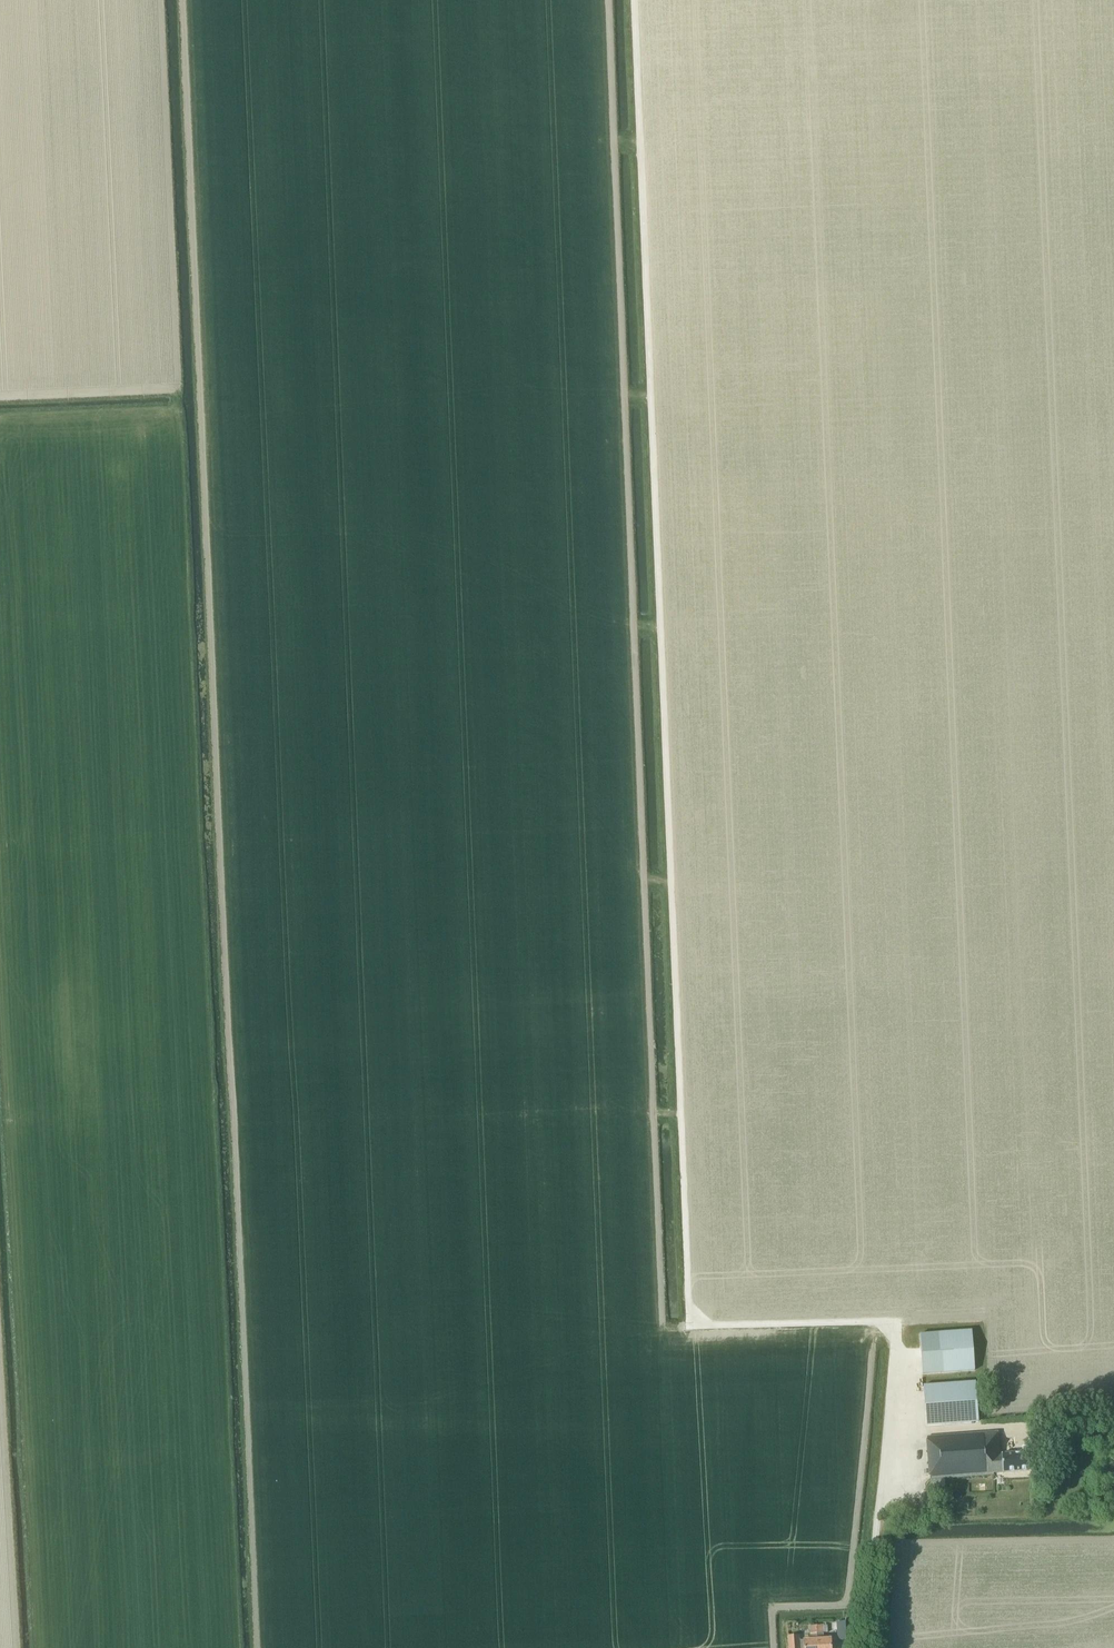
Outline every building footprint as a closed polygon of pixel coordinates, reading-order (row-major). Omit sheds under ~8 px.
[(923,1374),(976,1370),(973,1330),(920,1334),(923,1374)] [(928,1426),(980,1422),(977,1382),(924,1386),(928,1426)] [(993,1473),(1034,1470),(1033,1452),(999,1455),(998,1432),(927,1437),(930,1479),(993,1474),(993,1473)] [(849,1636),(848,1621),(832,1622),(833,1637),(849,1636)] [(831,1638),(823,1639),(822,1625),(810,1626),(811,1640),(810,1640),(810,1647),(831,1647),(831,1638)] [(810,1640),(799,1640),(799,1636),(788,1636),(789,1647),(810,1647),(810,1640)]
